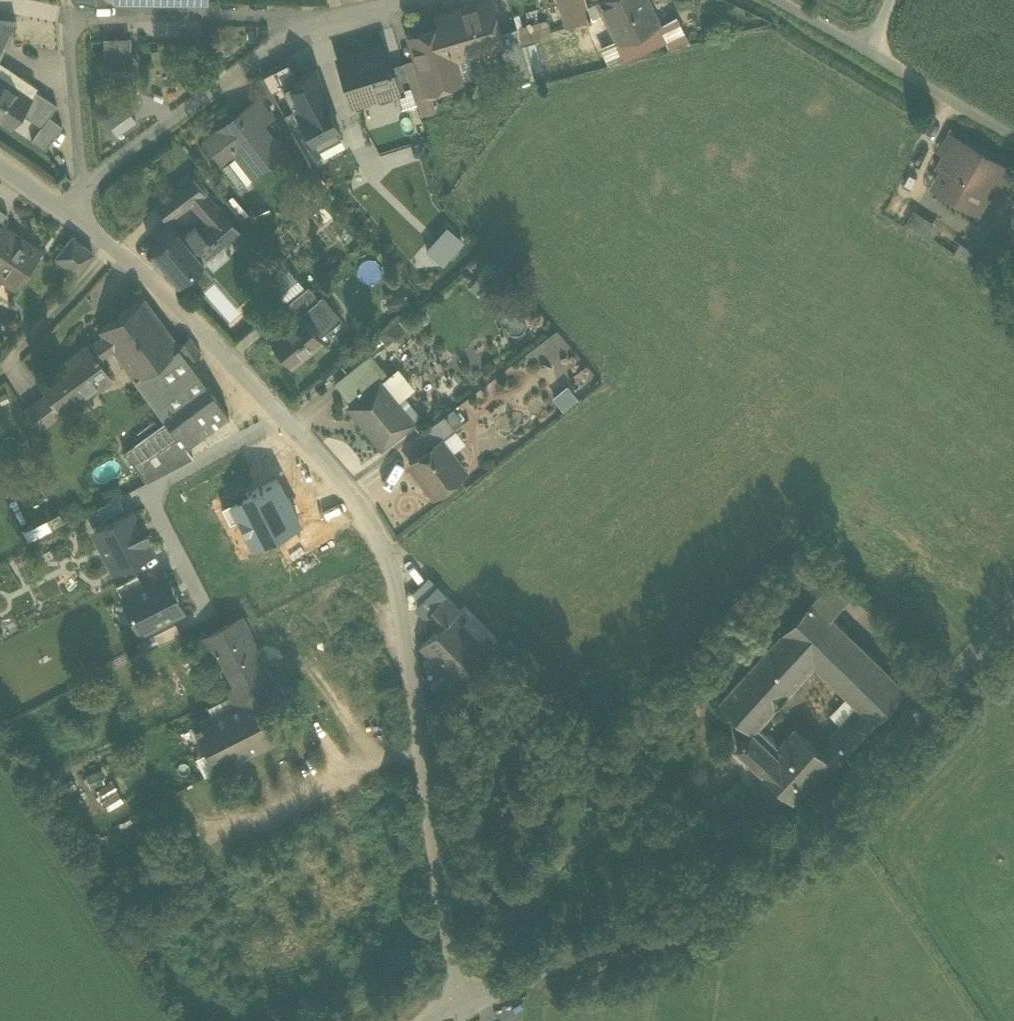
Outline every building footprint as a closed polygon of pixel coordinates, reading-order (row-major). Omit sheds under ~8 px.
[(565,28),(591,20),(587,5),(585,0),(557,0),(565,28)] [(617,45),(659,26),(661,25),(661,24),(649,0),(599,0),(595,2),(601,15),(615,41),(617,45)] [(438,16),(442,28),(451,59),(453,58),(467,54),(500,45),(501,44),(498,33),(489,2),(438,16)] [(587,5),(591,20),(601,15),(595,2),(587,5)] [(661,25),(659,26),(666,40),(670,49),(687,44),(687,43),(690,42),(688,38),(685,39),(675,16),(661,24),(661,25)] [(16,21),(0,19),(0,54),(16,21)] [(624,61),(666,40),(659,26),(617,45),(624,61)] [(460,80),(453,58),(451,59),(442,28),(411,37),(409,40),(415,58),(425,91),(460,80)] [(500,45),(509,81),(528,76),(515,28),(498,33),(501,44),(500,45)] [(104,41),(107,65),(132,62),(130,38),(104,41)] [(609,65),(624,61),(617,45),(615,41),(599,48),(609,65)] [(338,60),(349,95),(374,87),(377,94),(395,89),(396,88),(390,66),(383,45),(338,60)] [(467,54),(453,58),(460,80),(474,76),(467,54)] [(15,88),(17,85),(32,94),(35,89),(38,84),(0,58),(0,78),(15,88)] [(415,58),(403,62),(416,103),(420,113),(431,109),(425,91),(415,58)] [(395,89),(401,107),(416,103),(403,62),(390,66),(396,88),(395,89)] [(263,76),(271,92),(282,87),(281,85),(291,80),(283,65),(263,76)] [(291,80),(281,85),(282,87),(294,109),(302,125),(314,146),(340,132),(329,110),(316,67),(291,80)] [(16,88),(15,88),(0,78),(0,112),(16,88)] [(15,88),(16,88),(0,112),(0,117),(13,126),(22,112),(33,95),(32,94),(17,85),(15,88)] [(352,102),(377,94),(374,87),(349,95),(352,102)] [(22,112),(41,124),(44,126),(51,116),(58,104),(35,89),(32,94),(33,95),(22,112)] [(257,101),(247,108),(260,124),(269,117),(257,101)] [(235,150),(253,173),(281,151),(260,124),(247,108),(205,140),(221,160),(235,150)] [(294,109),(283,115),(291,130),(302,125),(294,109)] [(63,123),(51,116),(44,126),(41,124),(32,138),(46,148),(63,123)] [(937,185),(960,198),(968,183),(986,194),(995,179),(1005,185),(1012,173),(951,137),(947,145),(957,151),(952,159),(937,185)] [(957,151),(947,145),(942,153),(952,159),(957,151)] [(55,182),(64,191),(71,183),(63,174),(55,182)] [(156,208),(167,222),(191,205),(207,195),(193,179),(156,208)] [(995,179),(986,194),(996,200),(1005,185),(995,179)] [(977,208),(986,194),(968,183),(960,198),(977,208)] [(191,205),(208,226),(223,214),(207,195),(191,205)] [(914,208),(906,223),(930,235),(938,220),(914,208)] [(187,244),(202,262),(238,230),(223,214),(208,226),(187,244)] [(443,263),(465,239),(448,223),(426,247),(443,263)] [(2,279),(16,288),(41,252),(1,224),(0,225),(0,277),(2,279)] [(152,252),(179,282),(202,262),(187,244),(176,231),(152,252)] [(56,256),(76,273),(93,253),(72,236),(56,256)] [(478,273),(469,286),(485,297),(502,271),(476,254),(468,266),(478,273)] [(286,304),(295,316),(299,312),(300,313),(318,299),(317,297),(308,286),(286,304)] [(318,299),(300,313),(318,337),(340,319),(320,295),(317,297),(318,299)] [(100,330),(104,336),(111,347),(135,379),(179,347),(179,346),(143,298),(100,330)] [(322,341),(318,337),(300,313),(299,312),(295,316),(267,338),(290,366),(322,341)] [(104,336),(88,347),(96,358),(111,347),(104,336)] [(179,347),(189,362),(201,353),(189,338),(179,346),(179,347)] [(111,379),(96,358),(88,347),(86,344),(37,380),(44,388),(60,411),(85,392),(82,387),(89,382),(95,391),(111,379)] [(135,379),(165,421),(185,447),(228,415),(189,362),(179,347),(135,379)] [(335,384),(351,404),(379,381),(379,382),(388,375),(371,355),(335,384)] [(412,421),(411,421),(393,399),(379,382),(379,381),(351,404),(348,406),(381,447),(412,421)] [(553,394),(564,408),(579,397),(568,383),(553,394)] [(60,411),(44,388),(21,405),(38,428),(60,411)] [(400,393),(393,399),(411,421),(418,415),(400,393)] [(414,436),(425,450),(439,439),(440,440),(454,429),(443,414),(414,436)] [(193,457),(185,447),(165,421),(123,451),(138,471),(145,481),(146,482),(170,469),(193,457)] [(409,463),(434,495),(464,472),(440,440),(439,439),(425,450),(409,463)] [(118,477),(126,491),(145,481),(138,471),(132,474),(130,471),(118,477)] [(281,531),(298,522),(276,479),(231,502),(239,518),(253,546),(281,531)] [(118,497),(96,509),(102,519),(123,508),(118,497)] [(222,507),(230,523),(239,518),(231,502),(222,507)] [(129,512),(94,529),(114,571),(150,553),(144,540),(147,538),(140,523),(136,525),(129,512)] [(298,522),(281,531),(292,553),(324,537),(313,515),(298,522)] [(164,574),(121,597),(139,632),(183,610),(176,597),(178,597),(172,586),(171,587),(164,574)] [(116,586),(121,596),(143,585),(137,575),(116,586)] [(308,595),(314,607),(321,604),(343,593),(336,580),(308,595)] [(812,601),(830,618),(849,597),(831,580),(812,601)] [(422,616),(435,629),(449,616),(451,619),(459,611),(442,595),(434,587),(419,603),(427,610),(422,616)] [(812,601),(781,634),(813,665),(849,698),(874,721),(905,687),(830,618),(812,601)] [(418,647),(453,681),(483,651),(451,619),(449,616),(435,629),(418,647)] [(281,700),(265,668),(260,672),(241,638),(248,634),(239,617),(194,640),(204,660),(219,652),(242,698),(211,714),(214,719),(201,726),(200,724),(194,727),(197,731),(207,751),(217,770),(257,750),(254,744),(269,737),(272,733),(271,729),(261,710),(281,700)] [(175,623),(154,634),(159,644),(180,634),(175,623)] [(757,726),(813,665),(781,634),(719,700),(751,730),(752,731),(757,726)] [(849,698),(811,740),(835,762),(874,721),(849,698)] [(736,746),(797,803),(835,762),(811,740),(798,728),(779,746),(757,726),(752,731),(751,730),(736,746)] [(204,777),(217,770),(207,751),(194,758),(204,777)] [(95,790),(106,807),(123,796),(112,779),(95,790)]
